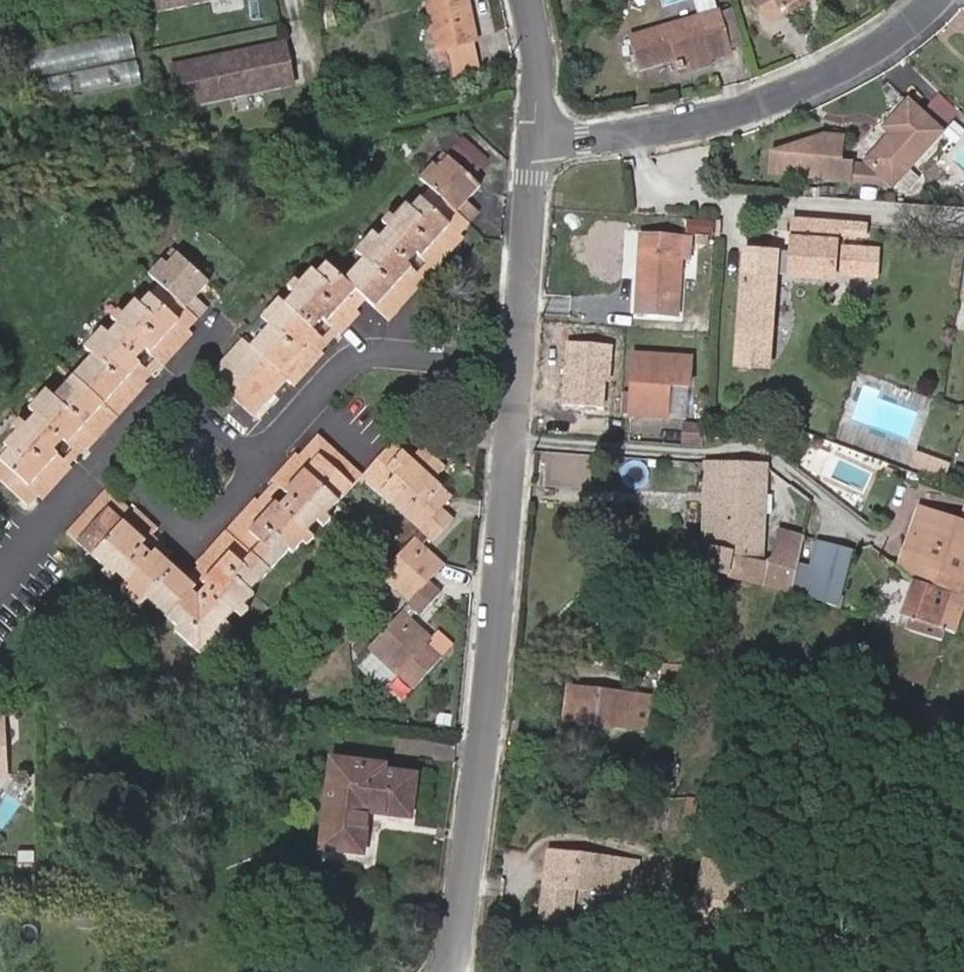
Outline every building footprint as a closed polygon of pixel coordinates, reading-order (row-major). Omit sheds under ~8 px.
[(476,57),(473,44),(476,43),(468,0),(446,0),(427,4),(436,50),(438,49),(442,64),(476,57)] [(710,58),(730,53),(729,50),(719,13),(715,0),(696,0),(701,18),(632,37),(641,71),(676,61),(678,67),(710,58)] [(785,13),(807,0),(778,0),(785,13)] [(744,46),(734,9),(719,13),(729,50),(744,46)] [(284,42),(172,65),(180,104),(292,81),(284,42)] [(710,58),(678,67),(680,74),(712,65),(710,58)] [(882,124),(857,152),(861,155),(884,177),(886,175),(895,183),(901,183),(908,174),(897,163),(934,122),(900,90),(876,118),(882,124)] [(836,129),(761,152),(760,172),(841,176),(842,154),(834,154),(836,129)] [(861,155),(842,154),(841,176),(884,177),(861,155)] [(418,256),(433,269),(434,270),(435,271),(464,239),(462,237),(470,227),(468,225),(479,214),(468,204),(470,202),(481,189),(448,159),(447,161),(439,170),(434,166),(421,181),(431,190),(423,198),(422,200),(421,200),(412,211),(408,207),(395,221),(390,216),(382,224),(388,229),(388,230),(379,240),(373,235),(367,242),(356,254),(364,262),(362,264),(355,272),(346,283),(340,278),(327,266),(318,277),(317,276),(314,273),(302,287),(297,282),(295,285),(290,290),(291,290),(294,294),(296,295),(286,306),(284,304),(280,301),(263,320),(264,321),(269,326),(253,344),(250,347),(244,341),(211,377),(213,379),(254,417),(260,410),(282,386),(287,380),(294,387),(304,376),(314,364),(323,355),(321,352),(311,344),(318,336),(313,332),(324,320),(338,332),(338,333),(342,335),(360,315),(359,315),(357,313),(367,301),(389,322),(409,300),(418,290),(416,288),(414,286),(405,278),(412,270),(408,266),(411,264),(418,256)] [(793,253),(747,249),(739,343),(769,345),(775,272),(833,275),(835,234),(863,236),(864,223),(796,218),(793,253)] [(716,236),(716,222),(689,219),(688,234),(716,236)] [(682,257),(684,238),(645,235),(640,312),(678,315),(682,257)] [(684,238),(682,257),(690,258),(691,238),(684,238)] [(843,272),(857,273),(874,274),(876,250),(863,249),(861,249),(844,248),(843,272)] [(160,363),(163,366),(182,345),(191,335),(187,331),(197,320),(205,311),(207,309),(196,299),(209,284),(197,273),(178,256),(168,267),(163,262),(157,268),(150,276),(160,284),(140,306),(136,303),(123,317),(119,313),(112,320),(118,325),(112,331),(108,336),(102,331),(85,350),(94,358),(91,361),(74,379),(56,400),(47,392),(30,411),(35,417),(28,425),(26,427),(21,422),(14,430),(18,433),(6,447),(10,451),(0,462),(0,481),(27,506),(37,495),(42,500),(51,489),(71,468),(68,466),(55,454),(58,450),(63,444),(67,447),(76,437),(86,446),(89,449),(96,441),(98,439),(116,418),(137,395),(146,385),(143,382),(134,374),(141,366),(137,363),(138,361),(147,351),(160,363)] [(416,288),(433,269),(418,256),(411,264),(408,266),(412,270),(405,278),(414,286),(416,288)] [(311,344),(321,352),(338,333),(338,332),(324,320),(313,332),(318,336),(311,344)] [(739,343),(737,362),(768,365),(769,345),(739,343)] [(610,347),(567,344),(562,406),(605,409),(610,347)] [(143,382),(160,363),(147,351),(138,361),(137,363),(141,366),(134,374),(143,382)] [(672,387),(690,388),(692,357),(635,355),(632,414),(671,416),(672,387)] [(672,387),(671,416),(689,417),(690,388),(672,387)] [(55,454),(68,466),(86,446),(76,437),(67,447),(63,444),(58,450),(55,454)] [(272,482),(274,484),(288,497),(280,507),(275,503),(267,511),(258,502),(255,500),(246,509),(235,521),(226,531),(208,551),(197,563),(195,565),(208,577),(202,584),(207,588),(199,597),(194,593),(195,592),(198,589),(190,582),(176,569),(169,563),(158,554),(157,552),(152,557),(142,548),(153,536),(158,530),(150,523),(136,510),(133,513),(108,491),(107,490),(67,535),(85,551),(88,553),(93,558),(106,570),(102,574),(111,581),(116,575),(128,585),(122,592),(127,597),(132,601),(140,608),(147,600),(169,620),(178,628),(174,633),(200,656),(210,646),(215,650),(233,630),(225,623),(227,621),(234,613),(242,620),(249,611),(245,608),(255,596),(251,593),(270,572),(284,556),(288,552),(289,551),(294,555),(303,544),(307,547),(314,539),(308,533),(317,523),(324,529),(331,522),(326,518),(339,504),(344,498),(361,479),(379,495),(398,512),(402,516),(421,533),(416,539),(381,579),(383,581),(410,605),(368,651),(397,678),(432,639),(410,619),(416,613),(417,613),(420,616),(441,593),(429,583),(444,566),(424,547),(430,540),(431,541),(433,543),(453,521),(442,510),(446,505),(452,498),(434,481),(446,468),(423,448),(412,460),(393,444),(362,478),(320,440),(317,437),(299,457),(296,455),(292,459),(281,471),(272,482)] [(916,465),(929,470),(934,459),(920,454),(916,465)] [(929,470),(945,477),(950,466),(934,459),(929,470)] [(706,546),(714,547),(716,464),(707,463),(706,546)] [(716,464),(714,547),(708,571),(723,574),(727,575),(791,593),(804,538),(780,532),(773,563),(761,561),(766,466),(716,464)] [(288,497),(274,484),(258,502),(267,511),(275,503),(280,507),(288,497)] [(913,580),(953,594),(941,629),(946,631),(957,634),(963,614),(963,613),(963,596),(960,595),(963,584),(963,523),(962,522),(920,507),(911,534),(927,540),(913,580)] [(899,568),(913,580),(927,540),(911,534),(899,568)] [(158,554),(169,563),(175,556),(153,536),(142,548),(152,557),(157,552),(158,554)] [(841,607),(844,597),(840,596),(853,554),(820,543),(804,597),(831,604),(841,607)] [(631,551),(631,563),(643,564),(644,552),(631,551)] [(208,577),(195,565),(190,582),(198,589),(195,592),(194,593),(199,597),(207,588),(202,584),(208,577)] [(899,626),(942,641),(946,631),(941,629),(953,594),(913,580),(898,626),(899,626)] [(663,684),(697,688),(699,669),(665,665),(663,684)] [(566,721),(650,730),(654,697),(570,687),(566,721)] [(8,770),(6,719),(0,720),(0,772),(8,770)] [(680,764),(668,762),(650,759),(645,793),(662,795),(662,787),(666,788),(668,778),(675,779),(676,775),(679,775),(680,764)] [(320,850),(364,855),(369,814),(412,820),(417,776),(385,772),(385,767),(331,761),(320,850)] [(635,894),(639,862),(550,851),(544,904),(576,908),(579,887),(635,894)] [(689,863),(682,913),(735,920),(741,869),(689,863)] [(576,908),(544,904),(542,916),(575,920),(576,908)]
